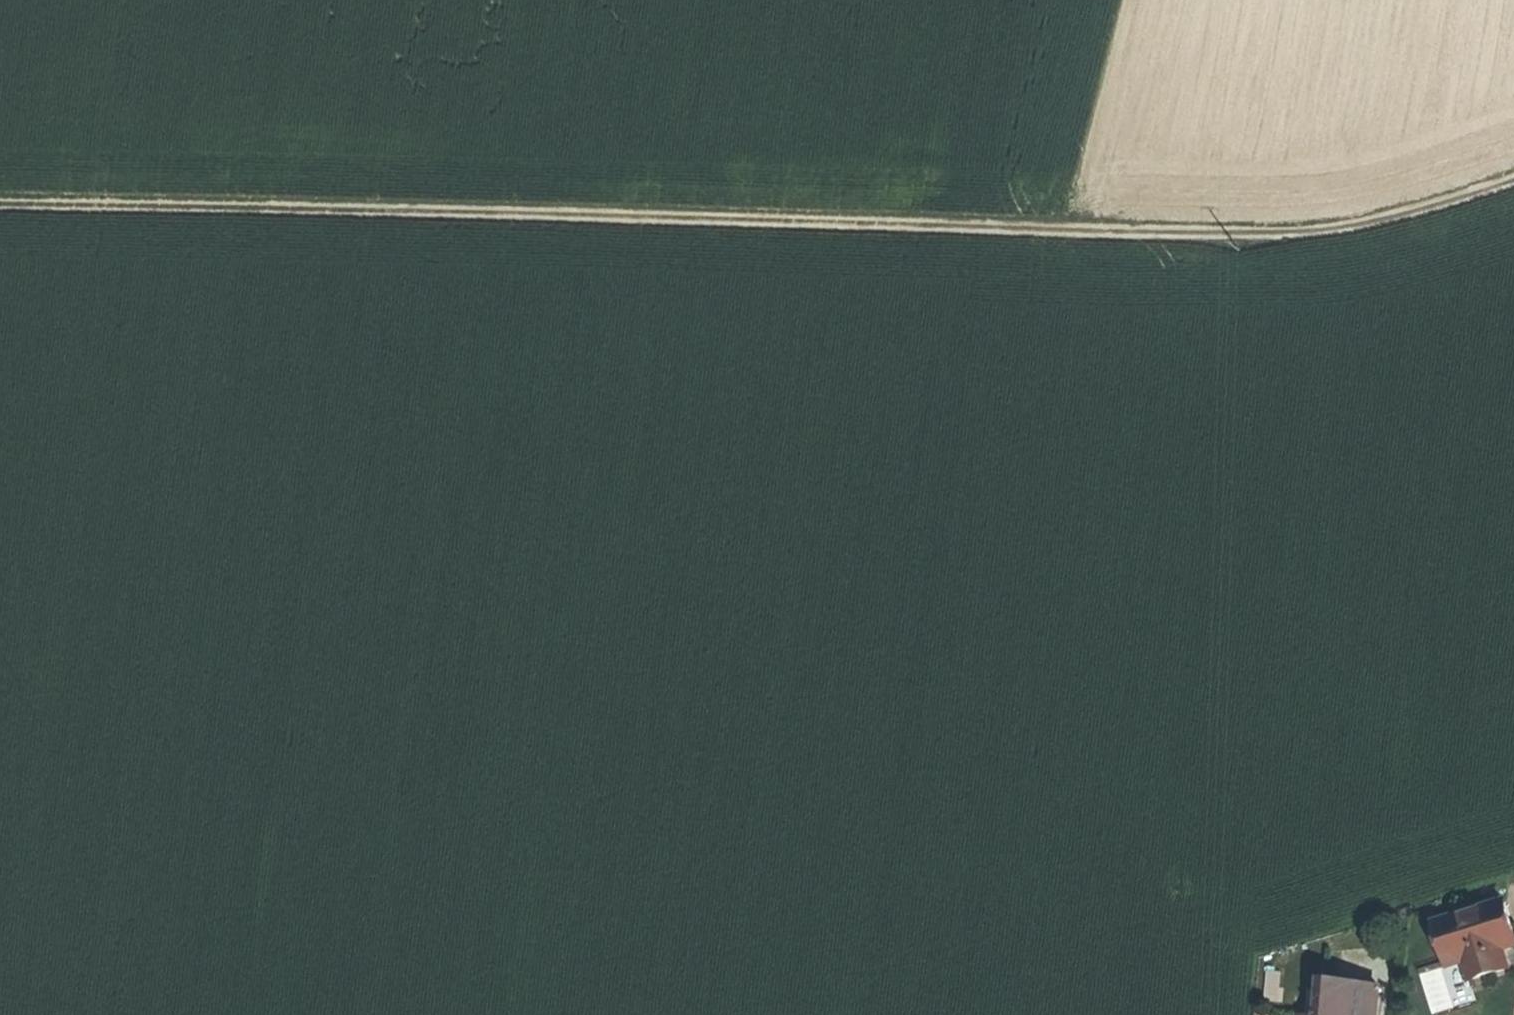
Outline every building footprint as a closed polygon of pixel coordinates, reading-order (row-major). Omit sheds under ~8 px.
[(1513,951),(1513,938),(1505,907),(1437,926),(1449,971),(1465,966),(1470,982),(1487,977),(1507,972),(1502,954),(1513,951)] [(1324,1014),(1377,1014),(1380,985),(1327,980),(1324,1014)]
